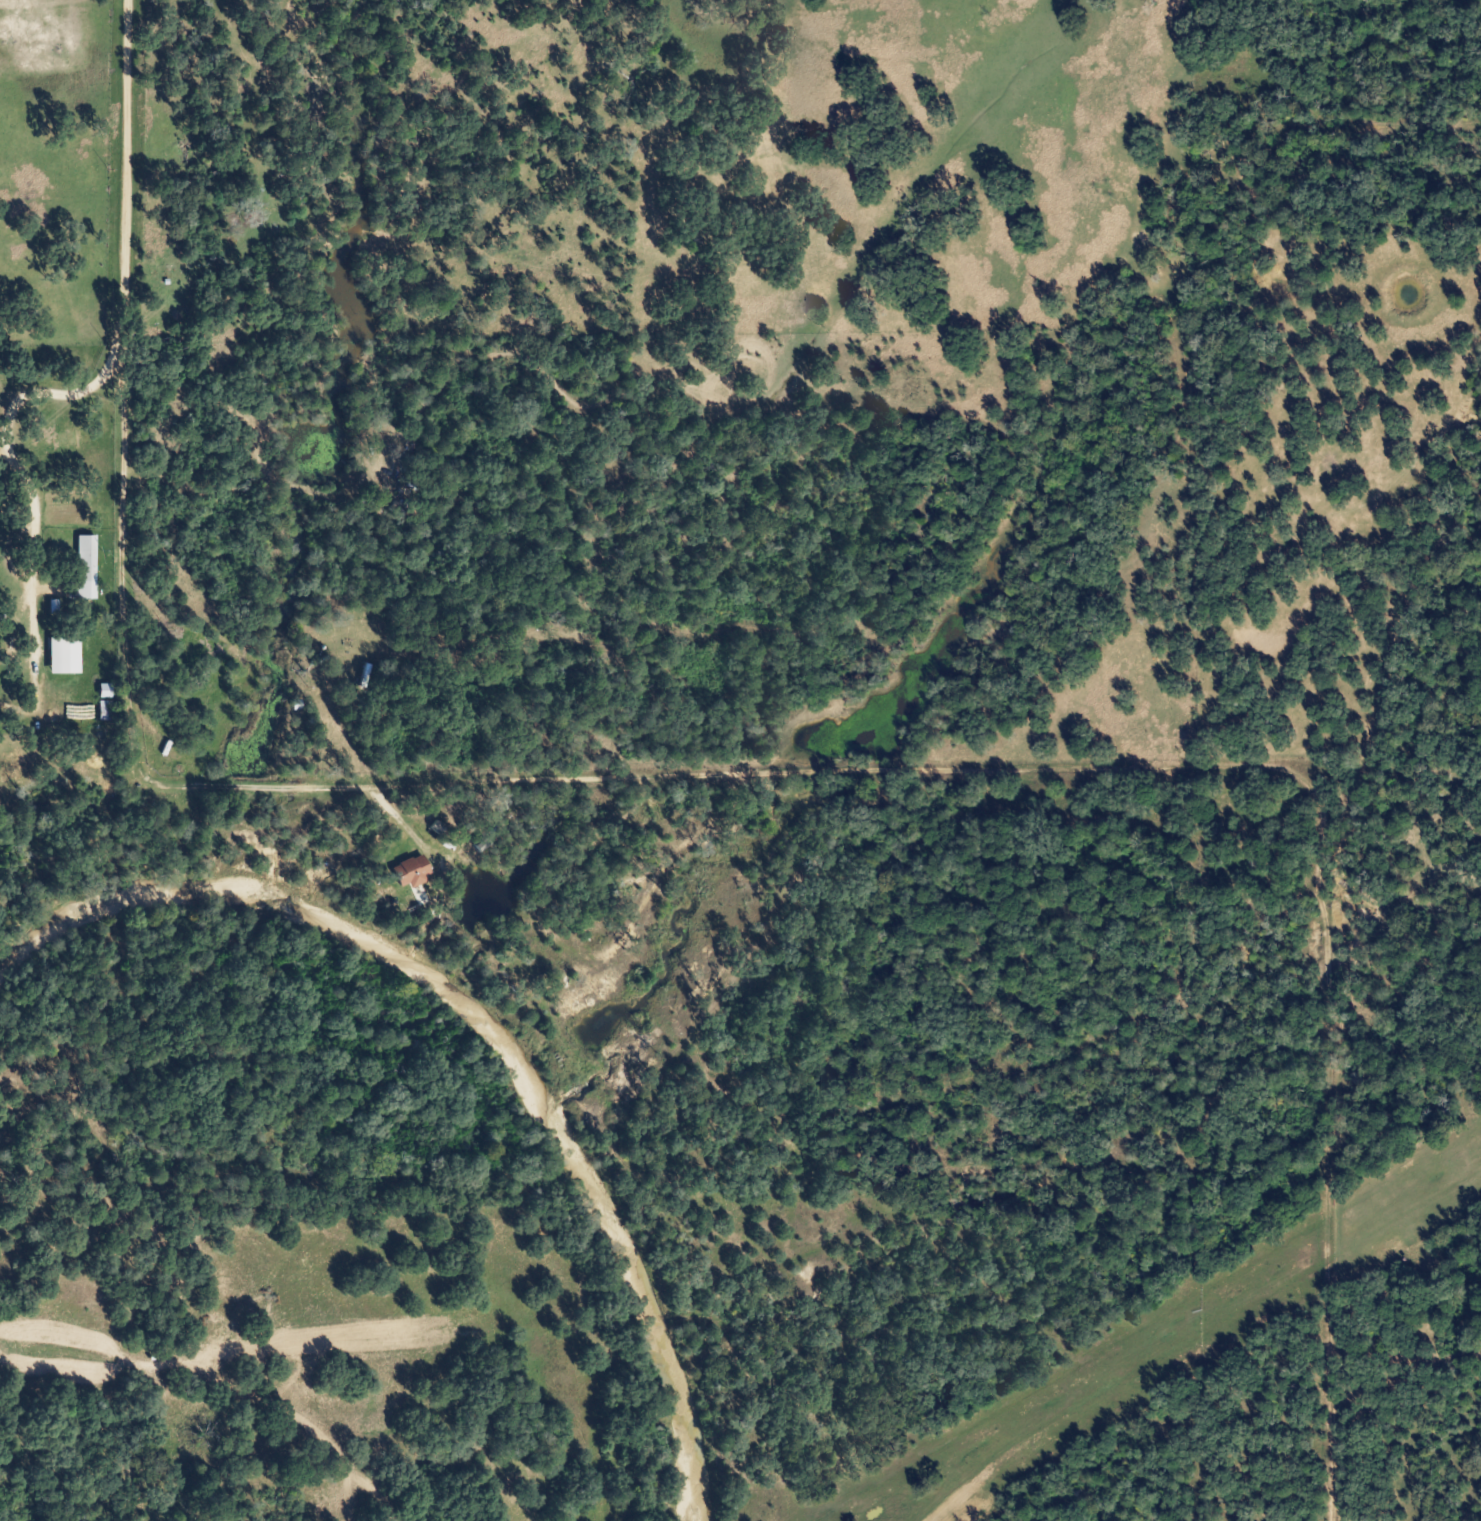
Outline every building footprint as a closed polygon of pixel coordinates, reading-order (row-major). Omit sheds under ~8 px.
[(91,534),(71,534),(71,598),(91,598),(91,534)] [(75,673),(75,636),(44,636),(44,673),(75,673)] [(106,683),(94,683),(94,719),(106,719),(106,683)] [(109,724),(69,724),(69,734),(109,734),(109,724)]
